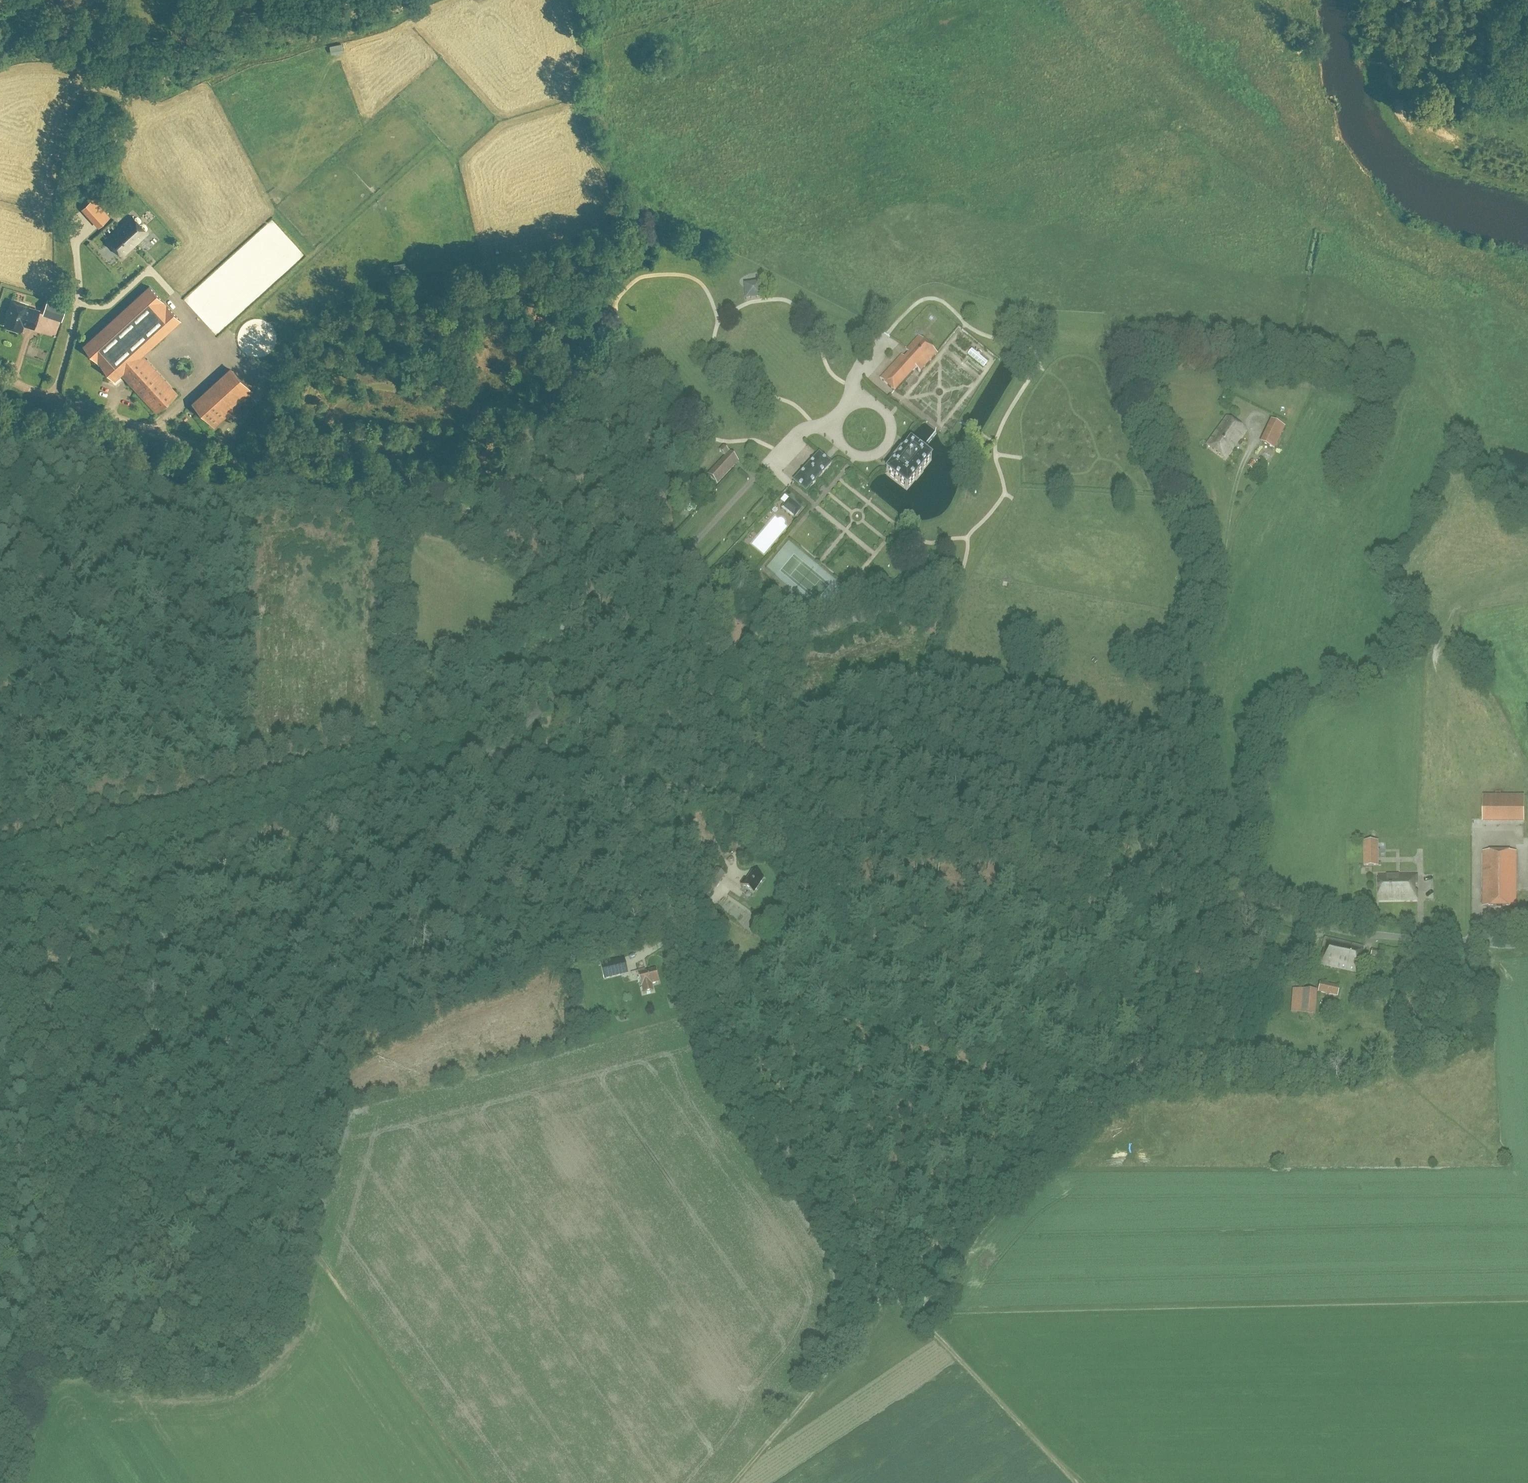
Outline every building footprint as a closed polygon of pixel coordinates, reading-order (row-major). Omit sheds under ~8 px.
[(98,204),(93,199),(84,207),(89,212),(98,204)] [(96,221),(100,225),(110,217),(106,212),(96,221)] [(107,239),(122,256),(148,233),(133,216),(107,239)] [(180,250),(174,254),(181,266),(188,263),(180,250)] [(744,285),(746,300),(762,299),(761,283),(744,285)] [(177,394),(142,355),(180,320),(150,286),(84,345),(115,379),(122,372),(158,411),(177,394)] [(8,316),(6,325),(22,330),(23,326),(25,324),(35,327),(40,310),(29,307),(29,306),(13,301),(10,310),(9,311),(8,314),(8,316)] [(910,354),(925,368),(938,354),(918,336),(906,349),(910,354)] [(969,356),(985,373),(992,367),(976,349),(969,356)] [(925,368),(910,354),(905,359),(916,369),(921,373),(925,368)] [(916,369),(905,359),(901,355),(880,378),(895,392),(916,369)] [(215,427),(228,415),(240,404),(253,392),(233,370),(220,381),(208,392),(195,404),(215,427)] [(1205,444),(1223,457),(1244,430),(1226,416),(1205,444)] [(1285,426),(1273,421),(1271,426),(1282,432),(1285,426)] [(233,444),(243,434),(238,430),(228,440),(233,444)] [(1277,443),(1265,437),(1263,443),(1274,448),(1277,443)] [(910,443),(886,472),(907,489),(931,460),(910,443)] [(719,451),(724,456),(707,474),(718,485),(740,462),(723,446),(719,451)] [(819,454),(794,482),(806,493),(831,465),(819,454)] [(802,509),(790,499),(781,508),(794,519),(802,509)] [(1524,805),(1508,807),(1510,823),(1526,821),(1524,805)] [(1379,867),(1378,841),(1364,841),(1364,866),(1379,867)] [(1483,906),(1516,906),(1516,852),(1483,852),(1483,906)] [(716,869),(710,878),(719,884),(725,875),(716,869)] [(746,880),(744,879),(740,884),(754,894),(764,879),(752,871),(746,880)] [(1393,901),(1417,900),(1417,876),(1378,876),(1379,901),(1393,901)] [(1363,948),(1326,938),(1319,963),(1357,972),(1363,948)] [(1379,951),(1372,950),(1370,956),(1377,958),(1379,951)] [(604,980),(629,974),(624,956),(599,963),(604,980)] [(646,973),(645,970),(638,971),(643,995),(654,992),(652,985),(659,983),(656,970),(646,973)] [(1339,986),(1320,982),(1318,993),(1337,997),(1339,986)] [(1294,998),(1297,999),(1296,1013),(1315,1014),(1317,990),(1298,989),(1298,991),(1294,991),(1294,998)]
